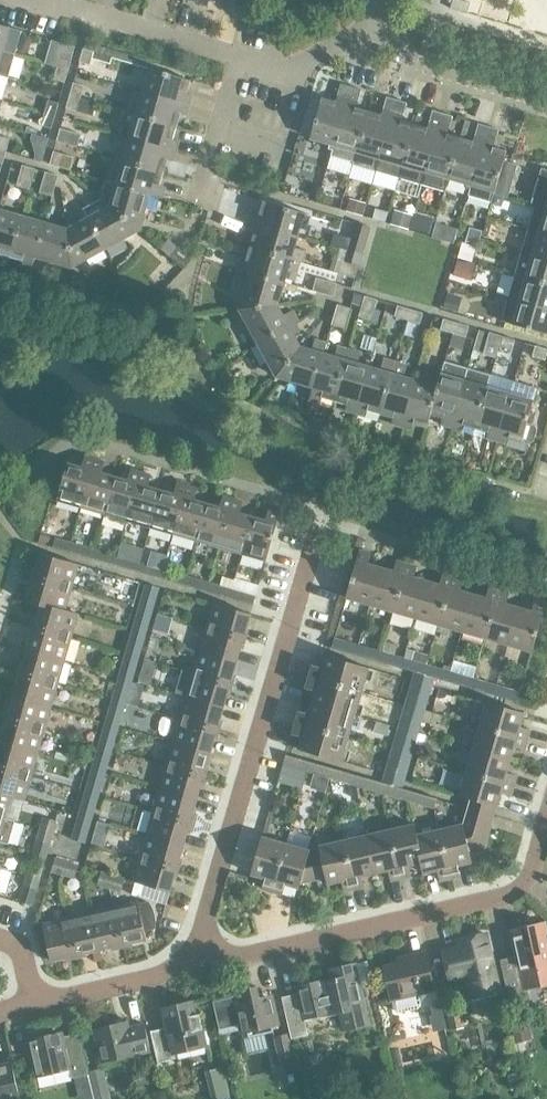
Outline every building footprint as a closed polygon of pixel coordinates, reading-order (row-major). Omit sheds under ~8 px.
[(451,8),(467,13),(471,3),(462,0),(453,0),(451,8)] [(0,25),(0,50),(2,51),(9,28),(0,25)] [(2,51),(0,50),(0,75),(8,78),(15,55),(2,51)] [(91,65),(94,53),(84,50),(80,62),(91,65)] [(69,70),(72,57),(62,54),(58,67),(69,70)] [(65,82),(69,70),(58,67),(55,80),(65,82)] [(186,94),(190,81),(150,69),(143,91),(189,104),(192,96),(186,94)] [(85,86),(74,83),(70,96),(81,99),(85,86)] [(333,151),(351,88),(342,85),(337,102),(323,99),(311,139),(331,145),(329,150),(333,151)] [(354,163),(369,112),(356,108),(361,91),(351,88),(333,151),(331,157),(354,163)] [(187,113),(189,104),(143,91),(137,114),(177,126),(181,111),(187,113)] [(77,112),(81,99),(70,96),(67,109),(77,112)] [(376,172),(397,101),(387,98),(382,116),(369,112),(354,163),(353,165),(376,172)] [(55,116),(59,103),(49,100),(45,113),(55,116)] [(399,179),(415,125),(401,121),(406,104),(397,101),(376,172),(399,179)] [(173,140),(177,126),(137,114),(136,115),(126,112),(123,122),(133,126),(130,137),(176,150),(179,142),(173,140)] [(422,185),(443,115),(433,112),(428,129),(415,125),(399,179),(422,185)] [(52,128),(55,116),(45,113),(41,125),(52,128)] [(445,192),(449,179),(460,139),(447,135),(452,118),(443,115),(422,185),(445,192)] [(470,191),(488,128),(478,126),(473,143),(460,139),(449,179),(467,185),(466,190),(470,191)] [(497,131),(488,128),(470,191),(468,197),(491,203),(506,152),(492,148),(497,131)] [(68,145),(71,132),(61,129),(57,142),(68,145)] [(81,135),(71,132),(68,145),(78,148),(81,135)] [(6,151),(10,139),(0,136),(0,150),(6,152),(6,151)] [(174,159),(176,150),(130,137),(123,160),(164,172),(168,158),(174,159)] [(61,168),(65,155),(54,152),(51,165),(61,168)] [(75,158),(65,155),(61,168),(71,171),(75,158)] [(160,186),(164,172),(123,160),(117,184),(150,193),(163,197),(166,188),(160,186)] [(33,179),(36,169),(23,165),(20,175),(33,179)] [(539,183),(533,206),(535,207),(546,210),(546,171),(541,169),(538,182),(539,183)] [(56,186),(59,175),(46,172),(43,182),(56,186)] [(30,189),(33,179),(20,175),(17,186),(30,189)] [(56,186),(43,182),(40,192),(53,196),(56,186)] [(150,193),(117,184),(110,182),(107,192),(114,194),(110,206),(140,230),(150,193)] [(350,198),(346,211),(362,216),(366,203),(350,198)] [(254,215),(252,224),(297,237),(304,214),(264,202),(260,217),(254,215)] [(106,248),(140,230),(110,206),(90,218),(106,248)] [(535,207),(528,230),(539,233),(546,235),(546,210),(535,207)] [(375,209),(373,219),(385,222),(388,212),(375,209)] [(22,216),(0,210),(0,254),(10,256),(22,216)] [(412,217),(409,229),(433,235),(436,223),(438,216),(414,210),(412,217)] [(409,229),(412,217),(395,212),(391,224),(409,229)] [(35,256),(44,222),(22,216),(10,256),(24,260),(23,266),(32,269),(36,256),(35,256)] [(72,267),(106,248),(90,218),(68,229),(72,267)] [(72,267),(68,229),(44,222),(35,256),(36,256),(72,267)] [(436,223),(433,235),(454,241),(458,229),(436,223)] [(297,237),(252,224),(249,232),(255,234),(251,248),(291,259),(290,261),(301,264),(304,252),(294,249),(297,237)] [(370,228),(357,224),(349,251),(362,255),(370,228)] [(470,228),(466,242),(480,239),(482,231),(470,228)] [(539,233),(528,230),(522,253),(546,260),(546,235),(539,233)] [(463,243),(459,258),(472,261),(477,247),(463,243)] [(291,259),(251,248),(247,262),(240,260),(238,269),(250,273),(284,283),(290,261),(291,259)] [(522,253),(515,275),(546,284),(546,260),(522,253)] [(345,275),(349,263),(339,260),(335,272),(345,275)] [(458,261),(454,275),(471,280),(475,265),(458,261)] [(355,278),(359,266),(349,263),(345,275),(355,278)] [(277,306),(284,283),(250,273),(240,310),(277,306)] [(515,275),(509,299),(546,310),(546,284),(515,275)] [(324,294),(327,281),(317,278),(313,291),(324,294)] [(338,284),(327,281),(324,294),(334,297),(338,284)] [(448,293),(444,308),(458,312),(462,296),(448,293)] [(375,309),(377,299),(364,295),(361,306),(374,310),(375,309)] [(509,299),(502,321),(546,334),(546,310),(509,299)] [(338,305),(335,315),(348,319),(351,309),(338,305)] [(407,319),(410,309),(397,305),(394,315),(407,319)] [(258,343),(298,321),(292,311),(283,316),(277,306),(240,310),(258,343)] [(371,320),(374,310),(361,306),(358,316),(371,320)] [(374,310),(371,320),(378,322),(381,310),(375,309),(374,310)] [(420,323),(423,313),(410,309),(407,319),(420,323)] [(345,329),(348,319),(335,315),(332,325),(345,329)] [(453,333),(456,323),(443,319),(440,329),(453,333)] [(277,377),(300,347),(294,336),(300,333),(295,324),(298,322),(298,321),(258,343),(277,377)] [(465,336),(468,326),(456,323),(453,333),(465,336)] [(499,346),(502,336),(489,332),(486,342),(499,346)] [(365,335),(361,348),(373,351),(377,338),(365,335)] [(511,350),(514,340),(502,336),(499,346),(511,350)] [(314,386),(323,354),(326,344),(314,340),(311,351),(300,347),(277,377),(313,387),(314,386)] [(486,342),(483,354),(495,357),(499,346),(486,342)] [(546,352),(546,349),(536,346),(533,356),(545,360),(546,352)] [(335,401),(350,350),(338,347),(335,357),(323,354),(314,386),(313,387),(310,400),(317,402),(319,396),(335,401)] [(355,413),(368,367),(359,365),(362,354),(350,350),(335,401),(348,405),(346,410),(355,413)] [(380,414),(394,363),(383,360),(380,371),(368,367),(355,413),(364,415),(365,410),(380,414)] [(450,427),(467,369),(444,362),(437,387),(429,414),(431,415),(444,418),(442,425),(450,427)] [(401,426),(414,381),(403,377),(406,367),(394,363),(380,414),(394,418),(393,424),(401,426)] [(475,428),(486,388),(490,375),(467,369),(450,427),(459,430),(460,424),(475,428)] [(429,414),(437,387),(414,381),(401,426),(409,429),(411,423),(427,428),(431,415),(429,414)] [(496,441),(509,395),(486,388),(475,428),(489,432),(487,438),(496,441)] [(533,402),(509,395),(496,441),(505,443),(506,437),(521,441),(528,443),(533,440),(536,429),(534,425),(527,423),(533,402)] [(82,509),(95,461),(85,458),(82,469),(68,466),(58,503),(82,509)] [(105,516),(115,478),(102,475),(106,463),(95,461),(82,509),(105,516)] [(128,522),(141,473),(131,471),(128,482),(115,478),(105,516),(128,522)] [(151,528),(161,491),(148,488),(151,476),(141,473),(128,522),(151,528)] [(174,535),(188,486),(177,483),(174,495),(161,491),(151,528),(174,535)] [(197,541),(207,504),(195,501),(198,489),(188,486),(174,535),(197,541)] [(220,548),(233,499),(223,496),(220,508),(207,504),(197,541),(220,548)] [(243,554),(253,517),(240,513),(244,502),(233,499),(220,548),(243,554)] [(267,560),(281,512),(269,509),(266,520),(253,517),(243,554),(267,560)] [(142,560),(146,545),(125,539),(121,553),(142,560)] [(69,554),(72,545),(56,541),(53,550),(69,554)] [(87,549),(72,545),(69,554),(85,559),(87,549)] [(150,562),(167,565),(170,551),(153,547),(150,562)] [(371,604),(381,567),(368,564),(371,553),(360,550),(347,597),(371,604)] [(115,567),(118,558),(102,553),(100,563),(115,567)] [(80,566),(43,556),(36,580),(73,590),(80,566)] [(133,562),(118,558),(115,567),(131,571),(133,562)] [(394,611),(407,564),(397,561),(394,571),(381,567),(371,604),(394,611)] [(416,618),(427,581),(414,577),(417,567),(407,564),(394,611),(416,618)] [(162,580),(164,570),(149,566),(146,575),(162,580)] [(180,575),(164,570),(162,580),(177,584),(180,575)] [(439,624),(453,577),(443,574),(440,585),(427,581),(416,618),(439,624)] [(462,631),(473,594),(460,590),(463,580),(453,577),(439,624),(462,631)] [(207,592),(209,583),(194,579),(191,588),(207,592)] [(73,590),(36,580),(29,603),(42,607),(42,606),(66,613),(67,611),(73,590)] [(225,587),(209,583),(207,592),(222,596),(225,587)] [(148,585),(144,597),(157,600),(160,589),(148,585)] [(486,638),(499,590),(489,587),(486,598),(473,594),(462,631),(486,638)] [(509,645),(519,608),(507,604),(510,593),(499,590),(486,638),(509,645)] [(254,605),(256,596),(241,591),(238,601),(254,605)] [(153,612),(157,600),(144,597),(141,608),(153,612)] [(532,652),(546,604),(535,601),(532,611),(519,608),(509,645),(532,652)] [(244,637),(251,614),(214,603),(207,626),(244,637)] [(79,615),(67,611),(66,613),(42,606),(42,607),(35,629),(72,640),(79,615)] [(150,623),(153,612),(141,608),(137,620),(150,623)] [(171,630),(174,613),(157,611),(154,627),(171,630)] [(147,635),(150,623),(137,620),(134,631),(147,635)] [(238,660),(244,637),(207,626),(201,649),(238,660)] [(72,640),(35,629),(29,652),(65,662),(72,640)] [(143,646),(147,635),(134,631),(131,643),(143,646)] [(351,643),(335,638),(332,647),(349,652),(351,643)] [(386,641),(383,652),(395,656),(398,645),(386,641)] [(140,658),(143,646),(131,643),(127,654),(140,658)] [(379,661),(382,652),(366,647),(364,657),(379,661)] [(231,683),(238,660),(201,649),(194,672),(231,683)] [(65,662),(29,652),(22,674),(59,685),(65,662)] [(383,652),(382,652),(379,661),(395,666),(397,656),(395,656),(383,652)] [(137,669),(140,658),(127,654),(124,666),(137,669)] [(369,667),(327,655),(323,668),(312,665),(309,676),(362,691),(369,667)] [(141,678),(153,682),(159,660),(147,656),(141,678)] [(425,675),(428,665),(412,661),(410,670),(416,672),(425,675)] [(443,670),(428,665),(425,675),(434,677),(440,679),(443,670)] [(133,681),(137,669),(124,666),(120,677),(133,681)] [(231,683),(194,672),(183,669),(176,692),(187,696),(224,706),(231,683)] [(434,677),(425,675),(416,672),(412,686),(430,691),(434,677)] [(59,685),(22,674),(15,697),(52,708),(59,685)] [(471,688),(474,679),(458,674),(456,684),(471,688)] [(362,691),(309,676),(306,687),(316,690),(313,702),(355,714),(362,691)] [(130,692),(133,681),(120,677),(117,689),(130,692)] [(489,683),(474,679),(471,688),(487,693),(489,683)] [(426,705),(430,691),(412,686),(408,699),(426,705)] [(518,702),(521,692),(504,687),(501,697),(518,702)] [(126,704),(130,692),(117,689),(114,700),(126,704)] [(218,729),(224,706),(187,696),(181,719),(218,729)] [(52,708),(15,697),(9,720),(45,731),(52,708)] [(422,719),(426,705),(408,699),(404,713),(422,719)] [(123,716),(126,704),(114,700),(110,712),(123,716)] [(176,715),(137,702),(131,718),(171,731),(176,715)] [(355,714),(313,702),(310,713),(299,710),(296,722),(349,737),(355,714)] [(520,727),(524,713),(487,702),(480,726),(528,739),(531,729),(520,727)] [(120,727),(123,716),(110,712),(107,724),(120,727)] [(418,732),(422,719),(404,713),(400,727),(418,732)] [(211,753),(218,729),(181,719),(174,742),(211,753)] [(45,731),(9,720),(2,743),(39,754),(45,731)] [(349,737),(296,722),(293,733),(303,736),(300,749),(342,761),(349,737)] [(116,739),(120,727),(107,724),(103,735),(116,739)] [(525,749),(528,739),(480,726),(473,749),(510,759),(514,746),(525,749)] [(415,743),(418,732),(400,727),(396,741),(414,746),(415,743)] [(418,732),(415,743),(424,745),(427,735),(418,732)] [(113,750),(116,739),(103,735),(100,747),(113,750)] [(204,776),(211,753),(174,742),(173,744),(142,735),(137,749),(163,756),(165,750),(171,752),(167,765),(204,776)] [(410,760),(414,746),(396,741),(391,755),(410,760)] [(2,743),(0,750),(0,767),(32,776),(39,754),(2,743)] [(113,750),(100,747),(97,758),(109,762),(113,750)] [(507,772),(510,759),(473,749),(467,771),(515,785),(517,775),(507,772)] [(300,768),(303,759),(287,754),(284,763),(300,768)] [(407,774),(410,760),(391,755),(387,769),(407,774)] [(106,773),(109,762),(97,758),(93,770),(106,773)] [(332,778),(335,768),(318,763),(315,773),(332,778)] [(197,799),(204,776),(167,765),(161,788),(197,799)] [(446,766),(442,780),(461,785),(465,772),(446,766)] [(13,796),(12,797),(25,801),(32,776),(0,767),(0,792),(13,796)] [(349,783),(352,773),(335,768),(332,778),(349,783)] [(403,788),(407,774),(387,769),(383,782),(385,783),(403,788)] [(103,785),(106,773),(93,770),(90,781),(103,785)] [(512,795),(515,785),(467,771),(460,795),(497,806),(501,792),(512,795)] [(383,792),(385,783),(383,782),(366,777),(364,787),(383,792)] [(99,796),(103,785),(90,781),(86,793),(99,796)] [(401,798),(404,788),(403,788),(385,783),(383,792),(401,798)] [(191,822),(197,799),(161,788),(154,811),(191,822)] [(6,818),(12,797),(13,796),(0,792),(0,817),(6,818)] [(96,808),(99,796),(86,793),(83,804),(96,808)] [(435,808),(438,798),(419,793),(416,802),(435,808)] [(92,819),(96,808),(83,804),(80,816),(92,819)] [(484,848),(493,814),(468,807),(462,824),(439,830),(450,878),(461,876),(458,865),(472,862),(470,851),(484,848)] [(184,845),(191,822),(154,811),(147,835),(184,845)] [(89,831),(92,819),(80,816),(76,827),(89,831)] [(54,832),(57,821),(44,817),(41,829),(54,832)] [(106,843),(112,821),(99,818),(93,839),(106,843)] [(416,835),(417,835),(415,824),(390,830),(401,878),(412,876),(409,865),(421,862),(422,862),(416,835)] [(85,843),(89,831),(76,827),(73,839),(85,843)] [(50,844),(54,832),(41,829),(38,840),(50,844)] [(401,878),(390,830),(367,835),(376,873),(389,870),(391,880),(401,878)] [(450,878),(439,830),(417,835),(416,835),(422,862),(421,862),(423,873),(438,870),(440,880),(450,878)] [(177,868),(184,845),(147,835),(140,858),(177,868)] [(376,873),(367,835),(344,840),(355,889),(365,886),(363,876),(376,873)] [(273,891),(287,844),(263,837),(252,874),(266,878),(263,888),(273,891)] [(38,840),(35,852),(43,854),(47,855),(50,844),(38,840)] [(355,889),(344,840),(320,846),(320,847),(310,849),(309,850),(301,882),(327,876),(328,884),(342,880),(345,891),(355,889)] [(301,882),(309,850),(287,844),(273,891),(283,894),(286,883),(300,888),(301,882)] [(35,852),(31,863),(44,866),(47,855),(43,854),(35,852)] [(171,891),(177,868),(140,858),(134,881),(161,889),(171,891)] [(64,874),(67,862),(56,859),(52,871),(64,874)] [(79,865),(67,862),(64,874),(75,878),(79,865)] [(41,878),(44,866),(31,863),(28,874),(41,878)] [(110,888),(114,875),(102,872),(98,884),(110,888)] [(37,890),(41,878),(28,874),(25,886),(37,890)] [(125,878),(114,875),(110,888),(122,891),(125,878)] [(25,886),(21,900),(33,904),(37,890),(25,886)] [(161,889),(157,901),(167,904),(170,895),(171,891),(161,889)] [(139,901),(115,907),(123,944),(147,939),(139,901)] [(100,950),(123,944),(115,907),(91,912),(100,950)] [(76,955),(100,950),(91,912),(67,918),(76,955)] [(52,961),(76,955),(67,918),(43,923),(52,961)] [(517,956),(502,960),(511,1003),(530,999),(528,988),(546,984),(546,926),(546,922),(528,926),(528,924),(516,926),(517,929),(511,930),(517,956)] [(499,989),(496,976),(486,933),(457,940),(458,946),(444,950),(451,980),(466,977),(470,996),(499,989)] [(423,1004),(420,994),(435,991),(426,952),(402,957),(403,960),(401,963),(400,962),(385,966),(393,1000),(394,1000),(397,1010),(400,1012),(421,1007),(423,1004)] [(305,1020),(323,1016),(342,1011),(346,1028),(345,1028),(345,1030),(370,1024),(356,963),(330,969),(333,979),(326,981),(326,980),(324,980),(324,981),(299,987),(299,986),(297,986),(299,995),(285,998),(294,1037),(308,1033),(305,1020)] [(242,1033),(248,1031),(250,1037),(274,1031),(273,1026),(279,1024),(274,1000),(261,1003),(257,986),(233,992),(234,996),(214,1001),(220,1029),(240,1025),(242,1033)] [(207,1046),(200,1013),(196,1014),(193,1001),(163,1008),(168,1027),(151,1031),(159,1062),(176,1058),(175,1053),(207,1046)] [(435,1003),(436,1027),(445,1026),(444,1002),(435,1003)] [(459,1003),(445,1006),(451,1031),(465,1027),(459,1003)] [(528,1017),(511,1020),(516,1043),(532,1040),(528,1017)] [(152,1051),(145,1023),(130,1027),(128,1020),(94,1028),(101,1059),(118,1055),(118,1059),(152,1051)] [(279,1059),(294,1055),(289,1033),(274,1036),(279,1059)] [(70,1070),(72,1078),(74,1077),(89,1074),(80,1037),(65,1041),(64,1035),(49,1038),(48,1034),(28,1039),(36,1073),(53,1070),(54,1073),(70,1070)] [(434,1038),(405,1049),(410,1064),(440,1053),(434,1038)] [(7,1054),(6,1054),(9,1065),(0,1067),(0,1098),(17,1098),(7,1054)] [(294,1055),(279,1059),(281,1067),(296,1064),(294,1055)] [(214,1098),(219,1098),(233,1096),(225,1064),(206,1068),(214,1098)] [(104,1070),(89,1073),(95,1098),(111,1098),(104,1070)] [(520,1072),(509,1075),(511,1085),(522,1082),(520,1072)] [(89,1074),(74,1077),(77,1087),(91,1084),(89,1074)]
